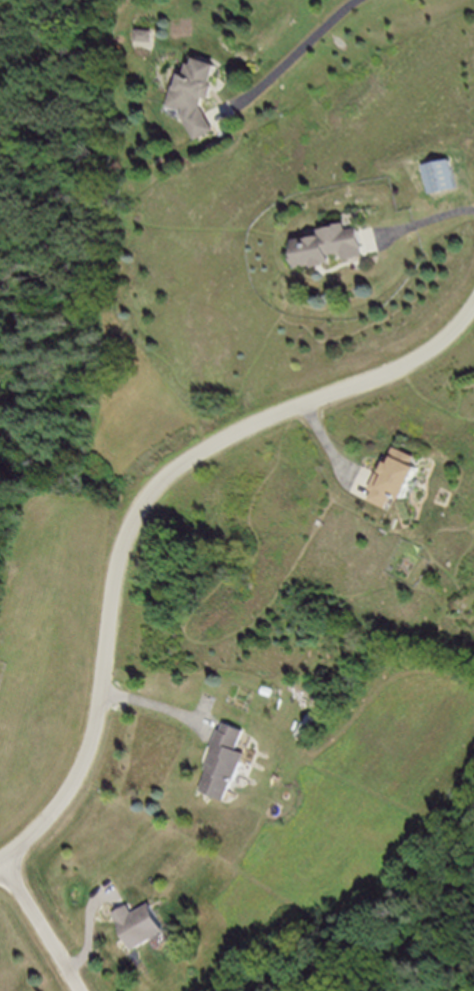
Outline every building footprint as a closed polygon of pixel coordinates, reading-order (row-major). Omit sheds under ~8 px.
[(138,29),(156,30),(155,46),(139,48),(138,29)] [(219,133),(206,108),(223,74),(196,61),(168,113),(184,121),(195,144),(219,133)] [(456,164),(427,171),(432,197),(461,190),(456,164)] [(358,234),(348,235),(346,228),(321,232),(320,239),(296,246),(298,274),(367,262),(358,234)] [(398,452),(372,501),(404,516),(423,480),(411,473),(417,461),(398,452)] [(247,733),(223,724),(205,768),(209,770),(199,796),(227,807),(247,758),(239,754),(247,733)] [(134,905),(115,915),(133,952),(166,935),(152,906),(138,913),(134,905)]
